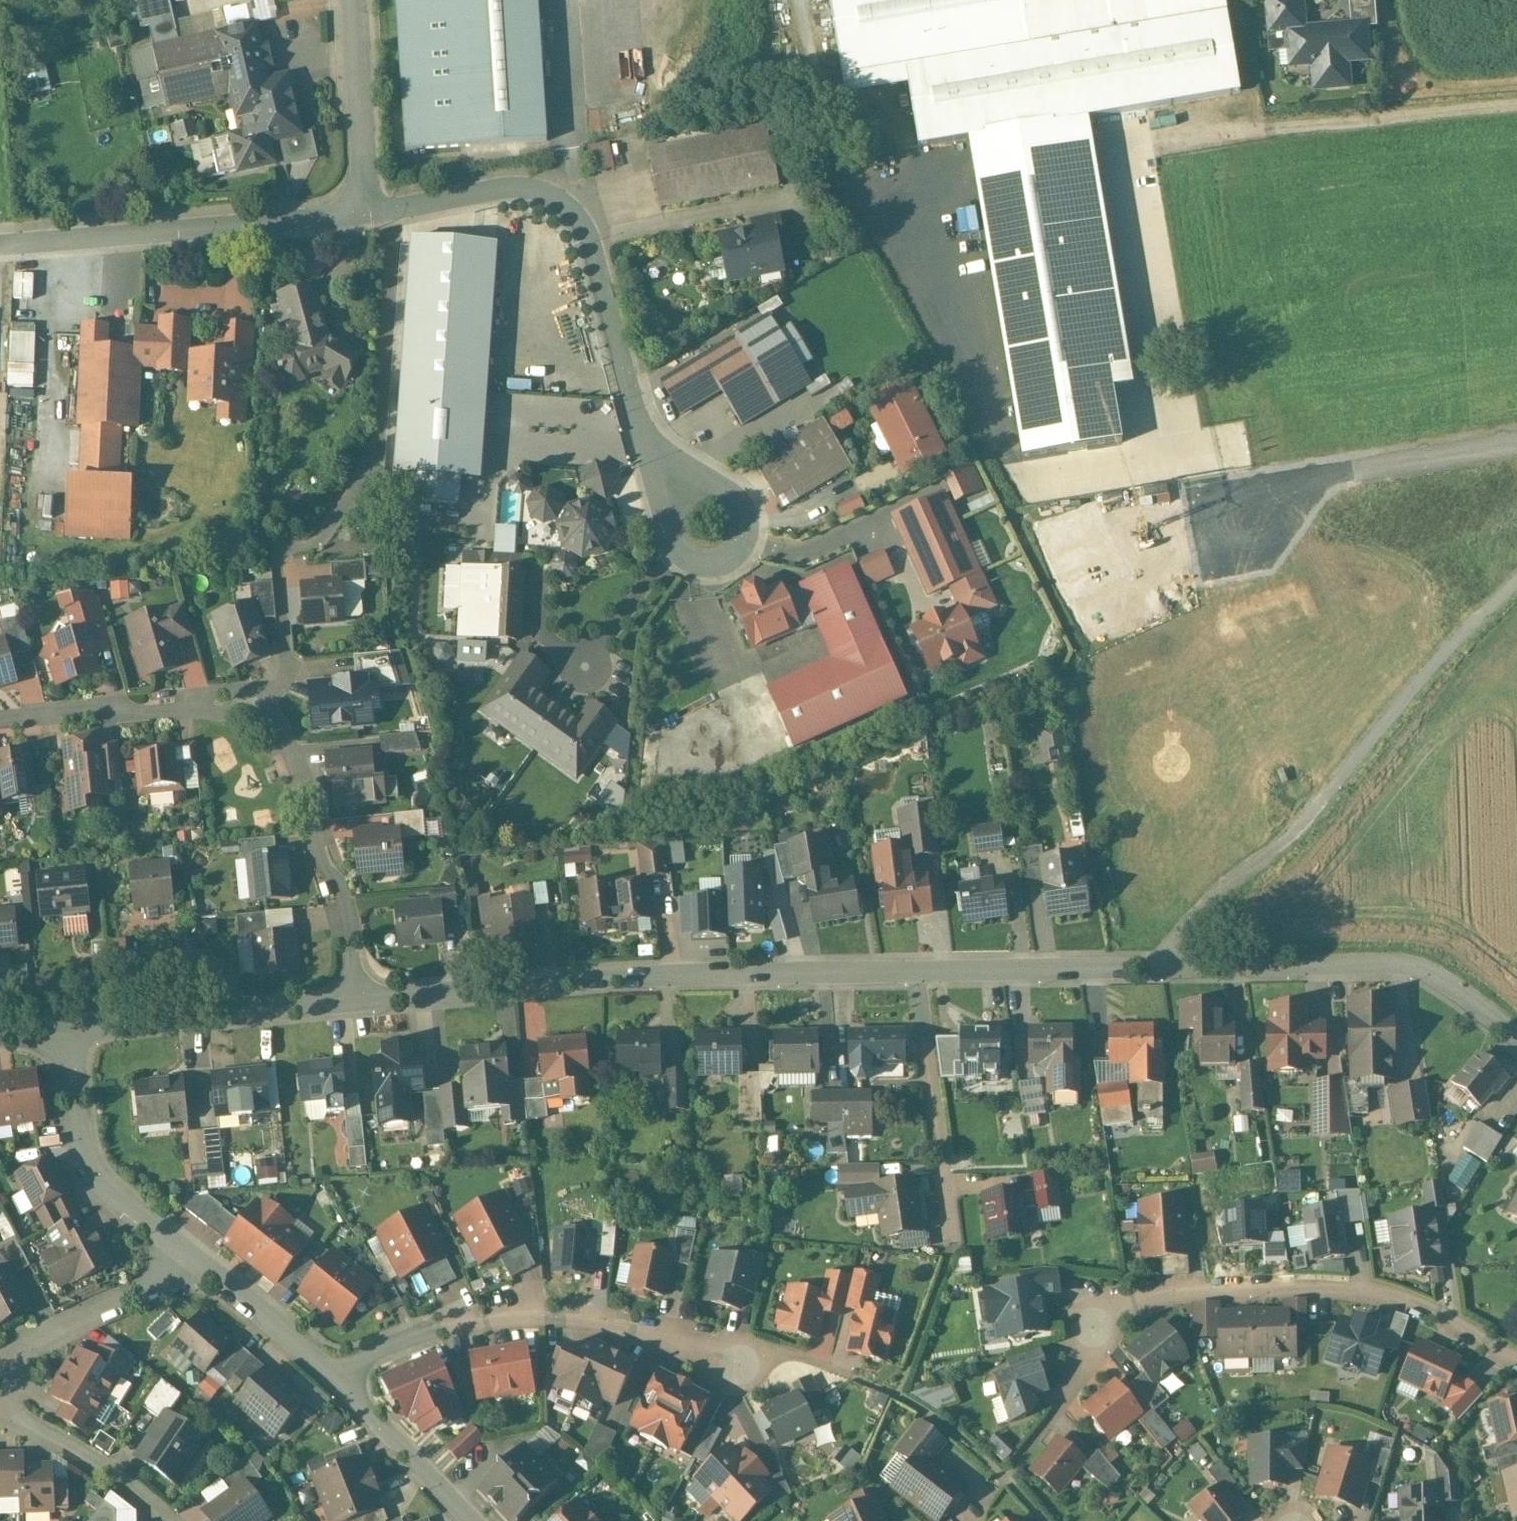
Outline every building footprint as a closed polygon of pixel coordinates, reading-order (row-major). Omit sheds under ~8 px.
[(406,151),(547,142),(538,0),(397,0),(406,151)] [(844,102),(910,91),(919,147),(1240,93),(1227,14),(1224,0),(827,0),(844,102)] [(1304,30),(1302,0),(1267,0),(1270,34),(1288,33),(1290,67),(1325,64),(1327,89),(1349,87),(1347,62),(1368,60),(1365,24),(1304,30)] [(257,24),(215,34),(222,63),(228,91),(228,92),(234,90),(234,89),(270,80),(257,24)] [(215,34),(154,48),(161,77),(222,63),(215,34)] [(161,77),(143,81),(149,109),(228,91),(222,63),(161,77)] [(243,132),(230,135),(239,171),(276,163),(271,142),(302,135),(295,105),(290,106),(283,77),(270,80),(234,89),(234,90),(239,111),(240,111),(254,108),(255,111),(257,111),(261,128),(243,132)] [(254,108),(240,111),(239,111),(239,112),(243,132),(261,128),(257,111),(255,111),(254,108)] [(767,126),(648,149),(660,209),(779,186),(767,126)] [(592,145),(598,170),(619,166),(613,140),(592,145)] [(778,216),(752,221),(754,231),(720,238),(725,263),(731,265),(734,277),(729,278),(729,281),(759,275),(762,270),(779,267),(780,271),(782,270),(776,238),(782,236),(778,216)] [(471,287),(409,284),(404,386),(481,390),(484,348),(468,347),(471,287)] [(308,288),(280,295),(287,321),(283,322),(288,341),(294,340),(297,350),(285,353),(279,363),(280,367),(279,367),(280,371),(281,371),(282,375),(293,381),(304,377),(307,373),(324,368),(345,380),(359,356),(342,345),(339,350),(326,343),(324,341),(322,338),(320,335),(308,288)] [(185,322),(163,321),(162,330),(160,367),(160,370),(182,371),(183,353),(185,322)] [(12,322),(11,385),(37,385),(38,322),(12,322)] [(137,352),(105,350),(106,328),(86,327),(81,424),(86,425),(118,426),(135,427),(138,366),(138,352),(137,352)] [(162,330),(138,329),(137,352),(138,352),(138,366),(160,367),(162,330)] [(777,405),(735,336),(701,357),(702,359),(721,390),(742,425),(777,405)] [(226,355),(183,353),(182,371),(192,372),(191,403),(222,405),(221,422),(244,423),(245,383),(238,382),(240,350),(226,350),(226,355)] [(702,359),(663,383),(681,413),(721,390),(702,359)] [(944,454),(908,383),(869,402),(905,474),(944,454)] [(851,411),(834,420),(840,431),(857,422),(851,411)] [(484,421),(400,416),(396,473),(480,479),(484,421)] [(824,421),(754,463),(776,498),(792,488),(798,499),(851,467),(824,421)] [(118,426),(86,425),(83,479),(116,480),(118,426)] [(611,498),(623,474),(591,459),(580,483),(611,498)] [(958,500),(992,487),(981,459),(947,472),(958,500)] [(526,490),(527,484),(523,479),(517,479),(512,483),(512,489),(516,493),(522,494),(526,490)] [(548,489),(536,493),(529,504),(532,517),(544,524),(557,520),(563,523),(569,512),(563,509),(560,496),(548,489)] [(845,518),(868,506),(862,494),(839,506),(845,518)] [(944,494),(893,517),(928,595),(950,585),(961,609),(959,610),(963,620),(994,606),(944,494)] [(590,504),(571,509),(569,512),(563,523),(561,526),(566,545),(583,555),(602,550),(612,533),(607,514),(590,504)] [(894,575),(883,551),(858,562),(869,587),(894,575)] [(575,560),(566,554),(554,558),(550,567),(554,578),(563,582),(572,579),(577,570),(575,560)] [(523,558),(467,555),(466,570),(499,572),(495,639),(518,641),(523,558)] [(365,561),(331,564),(333,584),(341,583),(341,585),(367,582),(365,561)] [(905,698),(847,567),(802,588),(804,593),(780,586),(800,633),(818,625),(835,662),(769,691),(795,748),(905,698)] [(466,570),(462,637),(495,639),(499,572),(466,570)] [(273,582),(250,585),(252,605),(257,619),(276,618),(273,582)] [(333,584),(302,586),(305,624),(344,621),(341,585),(341,583),(333,584)] [(780,586),(765,592),(762,587),(755,584),(746,587),(743,595),(746,601),(735,605),(753,648),(796,630),(797,634),(800,633),(780,586)] [(90,595),(60,599),(63,609),(67,608),(74,633),(86,630),(78,604),(91,600),(90,595)] [(91,600),(78,604),(86,630),(91,628),(94,637),(109,633),(99,598),(91,600)] [(252,605),(218,616),(219,618),(220,618),(230,647),(229,647),(235,667),(269,655),(257,619),(252,605)] [(185,608),(167,613),(175,639),(192,634),(185,608)] [(166,610),(128,621),(138,655),(146,659),(150,675),(179,667),(174,651),(176,643),(167,613),(166,610)] [(959,610),(944,616),(943,613),(941,614),(942,616),(929,621),(928,620),(927,621),(928,623),(913,630),(931,669),(960,656),(959,655),(974,648),(974,650),(976,649),(963,620),(959,610)] [(21,617),(4,622),(14,657),(31,652),(21,617)] [(73,634),(59,626),(42,657),(57,665),(59,671),(56,676),(59,685),(97,674),(92,657),(95,652),(91,641),(94,637),(91,628),(86,630),(74,633),(73,634)] [(0,642),(0,682),(13,679),(14,682),(16,681),(5,641),(0,642)] [(390,653),(359,656),(361,680),(351,681),(353,691),(401,687),(390,653)] [(546,673),(524,657),(486,709),(577,774),(614,722),(592,706),(578,725),(532,693),(546,673)] [(351,681),(310,686),(314,727),(341,724),(341,723),(356,721),(353,691),(351,681)] [(1069,743),(1067,719),(1056,724),(1048,725),(1048,722),(1030,723),(1031,733),(1037,732),(1037,738),(1034,739),(1036,761),(1065,757),(1064,744),(1069,743)] [(416,733),(380,736),(382,754),(421,750),(416,733)] [(99,741),(88,742),(88,740),(86,740),(86,742),(68,744),(67,742),(66,742),(69,777),(61,778),(62,784),(56,790),(63,795),(63,800),(112,795),(111,781),(105,782),(102,746),(101,738),(99,739),(99,741)] [(119,744),(102,746),(105,782),(111,781),(123,780),(119,744)] [(175,751),(141,755),(144,789),(179,786),(175,751)] [(371,751),(328,755),(331,794),(375,790),(371,751)] [(0,756),(0,796),(1,803),(2,803),(20,800),(19,792),(34,790),(29,752),(0,756)] [(176,802),(176,792),(154,793),(155,803),(176,802)] [(423,811),(394,814),(396,832),(397,839),(400,839),(426,836),(423,811)] [(935,819),(923,820),(922,811),(901,813),(901,812),(903,834),(912,833),(915,857),(940,854),(935,814),(935,819)] [(1080,815),(1054,820),(1059,844),(1085,839),(1080,815)] [(1000,825),(974,829),(977,853),(1003,849),(1000,825)] [(396,832),(383,833),(383,827),(367,829),(368,835),(355,836),(359,873),(403,868),(400,839),(397,839),(396,832)] [(275,837),(239,841),(241,860),(249,859),(249,858),(277,855),(275,837)] [(672,864),(689,862),(686,837),(669,839),(672,864)] [(822,839),(802,842),(808,876),(810,884),(808,884),(815,923),(859,916),(853,882),(830,886),(822,839)] [(666,841),(640,843),(645,877),(670,874),(666,841)] [(802,842),(775,847),(784,881),(808,876),(802,842)] [(593,847),(567,850),(568,863),(595,860),(593,847)] [(910,880),(906,847),(875,851),(878,870),(880,885),(884,885),(888,921),(909,918),(909,916),(930,914),(925,878),(910,880)] [(1041,847),(1021,850),(1025,881),(1044,878),(1042,862),(1044,862),(1041,847)] [(277,855),(249,858),(249,859),(254,902),(291,898),(286,854),(277,855)] [(1044,862),(1042,862),(1044,878),(1045,883),(1079,878),(1076,857),(1044,862)] [(168,862),(131,866),(136,908),(173,904),(168,862)] [(763,869),(725,871),(726,896),(727,931),(765,929),(763,869)] [(85,871),(38,875),(42,917),(89,913),(85,871)] [(1079,878),(1045,883),(1050,918),(1087,912),(1083,878),(1079,878)] [(613,886),(613,887),(617,919),(617,923),(651,919),(647,882),(613,886)] [(1001,882),(961,888),(966,924),(984,922),(984,919),(1006,916),(1001,882)] [(613,883),(581,887),(584,904),(581,905),(583,923),(617,919),(613,887),(613,886),(613,883)] [(454,888),(431,890),(432,902),(439,902),(441,918),(457,917),(454,888)] [(531,896),(495,901),(494,896),(479,898),(483,925),(494,923),(494,929),(484,930),(486,952),(508,949),(509,957),(521,956),(520,947),(537,945),(531,896)] [(726,896),(689,897),(689,899),(679,900),(680,917),(692,916),(693,939),(727,938),(727,931),(726,896)] [(432,902),(397,906),(399,930),(408,929),(410,945),(443,941),(441,918),(439,902),(432,902)] [(783,911),(772,913),(778,941),(789,938),(783,911)] [(0,913),(0,947),(17,945),(14,912),(0,913)] [(268,912),(237,915),(240,941),(253,939),(253,938),(270,936),(268,912)] [(270,936),(253,938),(253,939),(257,975),(299,971),(295,934),(270,936)] [(206,944),(183,946),(185,974),(208,973),(206,944)] [(1391,1001),(1350,1002),(1351,1060),(1354,1060),(1354,1080),(1343,1080),(1343,1082),(1348,1116),(1368,1114),(1366,1079),(1392,1078),(1391,1059),(1392,1059),(1391,1001)] [(1221,1004),(1182,1005),(1182,1030),(1196,1030),(1197,1067),(1233,1067),(1233,1066),(1232,1028),(1221,1028),(1221,1004)] [(1305,1007),(1272,1007),(1273,1027),(1268,1027),(1269,1059),(1271,1059),(1271,1073),(1296,1073),(1296,1072),(1302,1072),(1302,1058),(1323,1058),(1323,1027),(1305,1027),(1305,1007)] [(1151,1029),(1111,1029),(1111,1063),(1132,1063),(1151,1063),(1151,1043),(1151,1029)] [(1071,1030),(1030,1030),(1031,1064),(1043,1064),(1071,1064),(1071,1059),(1071,1030)] [(999,1031),(961,1031),(961,1038),(962,1065),(939,1065),(941,1079),(982,1078),(981,1067),(1000,1067),(999,1031)] [(903,1032),(850,1033),(851,1065),(852,1065),(852,1075),(858,1081),(862,1081),(866,1081),(871,1075),(871,1065),(884,1064),(884,1065),(889,1065),(889,1064),(904,1064),(903,1032)] [(818,1033),(775,1034),(775,1074),(777,1074),(819,1073),(818,1033)] [(740,1035),(698,1036),(698,1075),(741,1074),(740,1035)] [(659,1036),(619,1037),(620,1071),(660,1070),(659,1036)] [(961,1038),(936,1038),(939,1065),(962,1065),(961,1038)] [(584,1040),(540,1044),(544,1083),(563,1081),(562,1078),(587,1075),(584,1040)] [(1151,1043),(1151,1063),(1132,1063),(1132,1085),(1138,1084),(1162,1084),(1161,1043),(1151,1043)] [(386,1058),(374,1059),(377,1097),(379,1097),(381,1116),(410,1114),(408,1094),(424,1092),(421,1055),(414,1056),(413,1044),(384,1047),(386,1058)] [(504,1047),(462,1051),(466,1087),(504,1084),(507,1083),(504,1047)] [(1480,1055),(1446,1095),(1461,1108),(1469,1098),(1479,1107),(1492,1092),(1495,1094),(1508,1078),(1480,1055)] [(1071,1064),(1043,1064),(1043,1068),(1047,1071),(1049,1071),(1049,1094),(1078,1094),(1077,1065),(1071,1059),(1071,1064)] [(341,1063),(301,1067),(304,1102),(325,1100),(327,1115),(346,1113),(341,1063)] [(1265,1111),(1257,1065),(1233,1066),(1233,1067),(1241,1066),(1242,1112),(1265,1111)] [(265,1071),(213,1076),(217,1115),(218,1115),(218,1112),(268,1107),(268,1110),(269,1110),(265,1071)] [(686,1072),(666,1073),(667,1110),(687,1110),(686,1072)] [(41,1120),(35,1073),(0,1078),(0,1126),(41,1120)] [(775,1074),(759,1074),(761,1097),(764,1097),(764,1095),(772,1095),(777,1089),(777,1074),(775,1074)] [(184,1079),(150,1083),(150,1084),(135,1085),(140,1125),(188,1120),(184,1079)] [(540,1080),(523,1082),(527,1120),(544,1119),(540,1080)] [(862,1093),(841,1093),(843,1122),(844,1122),(871,1122),(871,1093),(862,1093),(862,1081),(861,1081),(862,1093)] [(1034,1081),(1019,1083),(1024,1117),(1046,1114),(1044,1101),(1038,1102),(1034,1081)] [(523,1082),(507,1083),(504,1084),(506,1109),(507,1122),(527,1120),(523,1082)] [(1343,1082),(1316,1083),(1316,1130),(1338,1130),(1350,1130),(1348,1116),(1343,1082)] [(504,1084),(466,1087),(466,1094),(467,1094),(469,1113),(506,1109),(504,1084)] [(1127,1084),(1097,1088),(1101,1112),(1130,1107),(1127,1084)] [(1162,1084),(1138,1084),(1138,1113),(1144,1113),(1144,1115),(1146,1115),(1146,1119),(1149,1119),(1149,1109),(1162,1109),(1162,1084)] [(1425,1085),(1392,1090),(1392,1091),(1398,1090),(1404,1125),(1431,1120),(1425,1085)] [(841,1093),(813,1094),(813,1122),(829,1122),(843,1122),(841,1093)] [(466,1094),(441,1097),(443,1120),(469,1118),(469,1113),(467,1094),(466,1094)] [(441,1097),(423,1098),(427,1132),(444,1130),(443,1120),(441,1097)] [(1130,1107),(1101,1112),(1103,1127),(1133,1123),(1130,1107)] [(362,1117),(345,1118),(349,1149),(365,1147),(362,1117)] [(847,1153),(844,1122),(843,1122),(829,1122),(829,1154),(847,1153)] [(1502,1138),(1479,1123),(1463,1148),(1487,1163),(1502,1138)] [(220,1129),(203,1131),(206,1165),(223,1163),(220,1129)] [(444,1130),(427,1132),(428,1147),(445,1146),(444,1130)] [(203,1131),(187,1132),(191,1167),(206,1165),(203,1131)] [(1194,1152),(1195,1171),(1219,1169),(1218,1150),(1194,1152)] [(282,1177),(280,1155),(259,1156),(260,1179),(282,1177)] [(51,1159),(18,1175),(19,1177),(17,1182),(24,1195),(31,1197),(32,1196),(38,1207),(35,1208),(35,1210),(35,1211),(39,1209),(65,1196),(68,1194),(51,1159)] [(1036,1207),(1064,1205),(1062,1168),(1034,1170),(1036,1207)] [(913,1181),(877,1186),(877,1188),(852,1192),(855,1213),(880,1209),(884,1237),(921,1232),(913,1181)] [(1441,1183),(1423,1186),(1427,1210),(1445,1207),(1441,1183)] [(1020,1191),(984,1195),(988,1219),(987,1219),(989,1236),(990,1236),(990,1240),(1026,1235),(1020,1191)] [(1360,1192),(1336,1193),(1338,1208),(1339,1208),(1342,1226),(1364,1223),(1360,1192)] [(503,1194),(457,1218),(469,1240),(463,1244),(469,1241),(481,1264),(499,1254),(523,1242),(527,1240),(503,1194)] [(65,1196),(39,1209),(49,1232),(50,1232),(77,1218),(65,1196)] [(209,1196),(174,1200),(207,1226),(207,1227),(222,1208),(223,1207),(209,1196)] [(1184,1201),(1138,1204),(1142,1259),(1162,1257),(1187,1256),(1188,1255),(1184,1201)] [(292,1222),(266,1202),(262,1206),(258,1203),(241,1223),(227,1242),(225,1244),(276,1283),(278,1282),(295,1259),(308,1243),(288,1227),(292,1222)] [(222,1208),(207,1227),(227,1242),(241,1223),(222,1208)] [(424,1208),(378,1232),(390,1255),(384,1257),(384,1258),(390,1255),(402,1278),(421,1269),(444,1256),(448,1254),(424,1208)] [(1338,1208),(1306,1213),(1308,1230),(1304,1230),(1306,1245),(1310,1244),(1313,1261),(1346,1256),(1342,1226),(1339,1208),(1338,1208)] [(1433,1213),(1416,1216),(1411,1212),(1408,1217),(1391,1220),(1395,1247),(1437,1241),(1433,1213)] [(77,1218),(50,1232),(49,1232),(47,1233),(56,1249),(61,1246),(65,1255),(50,1263),(47,1258),(45,1259),(59,1286),(77,1277),(79,1281),(112,1264),(93,1228),(87,1231),(79,1216),(77,1218)] [(697,1231),(675,1229),(671,1255),(673,1256),(672,1262),(690,1266),(697,1231)] [(0,1245),(0,1269),(1,1270),(7,1267),(11,1276),(30,1267),(15,1237),(0,1245)] [(1437,1241),(1395,1247),(1399,1275),(1416,1272),(1421,1275),(1424,1271),(1441,1268),(1437,1241)] [(523,1242),(499,1254),(511,1277),(535,1265),(523,1242)] [(671,1255),(638,1249),(629,1289),(632,1290),(634,1295),(645,1297),(649,1293),(664,1296),(667,1281),(668,1281),(672,1262),(673,1256),(671,1255)] [(353,1268),(333,1252),(319,1269),(303,1289),(301,1292),(341,1325),(373,1285),(354,1269),(358,1264),(357,1263),(353,1268)] [(743,1254),(741,1261),(723,1257),(723,1258),(723,1259),(720,1270),(713,1268),(713,1269),(712,1269),(709,1271),(707,1278),(709,1281),(710,1282),(706,1301),(739,1309),(744,1291),(757,1294),(765,1259),(743,1254)] [(444,1256),(421,1269),(433,1292),(456,1279),(444,1256)] [(1187,1256),(1162,1257),(1163,1276),(1189,1274),(1187,1256)] [(295,1259),(278,1282),(288,1290),(294,1282),(305,1267),(295,1259)] [(305,1267),(294,1282),(303,1289),(319,1269),(310,1261),(305,1267)] [(0,1270),(0,1325),(29,1310),(23,1298),(25,1294),(23,1293),(24,1292),(21,1285),(20,1286),(20,1283),(15,1283),(11,1276),(7,1267),(1,1270),(0,1270)] [(1056,1271),(1042,1270),(1021,1273),(1022,1286),(1038,1283),(1040,1296),(1060,1293),(1056,1271)] [(877,1278),(853,1272),(851,1281),(845,1307),(858,1311),(868,1313),(869,1310),(877,1278)] [(851,1281),(832,1276),(826,1297),(823,1311),(843,1316),(845,1307),(851,1281)] [(1022,1286),(995,1290),(995,1292),(985,1293),(989,1322),(1000,1320),(1007,1325),(1009,1339),(1013,1342),(1025,1340),(1028,1336),(1027,1335),(1045,1332),(1040,1296),(1038,1283),(1022,1286)] [(826,1297),(795,1290),(790,1309),(782,1307),(778,1325),(782,1325),(781,1330),(817,1339),(823,1311),(826,1297)] [(869,1310),(868,1313),(858,1311),(848,1352),(885,1361),(888,1348),(893,1345),(895,1335),(893,1331),(896,1316),(869,1310)] [(1288,1312),(1251,1313),(1253,1358),(1295,1357),(1294,1333),(1288,1333),(1288,1312)] [(1251,1313),(1219,1314),(1220,1359),(1253,1358),(1251,1313)] [(1392,1331),(1341,1315),(1324,1365),(1375,1381),(1392,1331)] [(200,1316),(175,1344),(205,1371),(210,1366),(230,1342),(200,1316)] [(1162,1325),(1146,1338),(1147,1339),(1130,1353),(1129,1352),(1128,1353),(1145,1373),(1154,1384),(1155,1383),(1186,1357),(1184,1351),(1162,1325)] [(251,1355),(232,1339),(230,1342),(210,1366),(227,1381),(227,1382),(234,1374),(251,1355)] [(134,1358),(114,1342),(108,1353),(129,1365),(134,1358)] [(1459,1361),(1419,1342),(1401,1381),(1403,1382),(1405,1377),(1417,1382),(1419,1390),(1441,1400),(1442,1398),(1446,1400),(1463,1382),(1452,1377),(1459,1361)] [(583,1348),(574,1352),(564,1347),(557,1361),(558,1364),(561,1365),(557,1374),(558,1377),(562,1379),(557,1391),(597,1409),(601,1399),(615,1406),(634,1364),(597,1347),(594,1353),(583,1348)] [(101,1348),(93,1360),(79,1351),(72,1362),(70,1361),(67,1367),(65,1366),(62,1371),(106,1398),(106,1399),(116,1405),(117,1405),(117,1404),(106,1398),(119,1378),(121,1379),(129,1366),(108,1353),(101,1348)] [(525,1348),(472,1358),(477,1384),(478,1392),(494,1389),(496,1397),(514,1393),(514,1396),(533,1393),(525,1348)] [(1040,1348),(1006,1359),(1010,1371),(1039,1361),(1039,1362),(1044,1361),(1040,1348)] [(251,1355),(234,1374),(250,1388),(267,1369),(251,1355)] [(436,1358),(381,1382),(382,1384),(386,1382),(395,1404),(400,1402),(406,1415),(410,1413),(414,1424),(418,1422),(423,1434),(462,1417),(436,1358)] [(472,1358),(452,1362),(462,1386),(477,1384),(472,1358)] [(1010,1371),(994,1377),(1004,1407),(1049,1391),(1039,1362),(1039,1361),(1010,1371)] [(227,1381),(210,1366),(205,1371),(222,1386),(227,1381)] [(250,1388),(237,1404),(274,1437),(304,1402),(267,1369),(250,1388)] [(106,1398),(62,1371),(58,1377),(60,1378),(57,1383),(58,1384),(52,1396),(66,1405),(93,1421),(93,1419),(106,1399),(106,1398)] [(1168,1400),(1155,1383),(1154,1384),(1145,1373),(1132,1384),(1154,1411),(1168,1400)] [(679,1384),(660,1374),(644,1404),(644,1406),(633,1427),(644,1433),(643,1436),(667,1449),(668,1446),(679,1452),(691,1430),(692,1430),(709,1400),(689,1390),(690,1390),(688,1389),(689,1387),(686,1384),(681,1383),(680,1385),(679,1384)] [(119,1378),(106,1398),(117,1404),(117,1405),(119,1406),(131,1385),(121,1379),(119,1378)] [(168,1415),(182,1395),(161,1379),(142,1407),(162,1420),(166,1414),(168,1415)] [(924,1407),(959,1399),(955,1379),(920,1386),(924,1407)] [(1446,1400),(1442,1405),(1459,1421),(1482,1396),(1464,1380),(1463,1382),(1446,1400)] [(1115,1383),(1084,1409),(1095,1422),(1094,1427),(1100,1434),(1106,1435),(1110,1439),(1140,1414),(1115,1383)] [(798,1394),(763,1411),(781,1445),(815,1428),(809,1417),(803,1405),(798,1394)] [(821,1396),(803,1405),(809,1417),(827,1408),(821,1396)] [(1503,1396),(1497,1398),(1494,1403),(1494,1404),(1490,1405),(1490,1407),(1494,1406),(1497,1416),(1493,1417),(1499,1445),(1499,1446),(1516,1442),(1516,1399),(1509,1401),(1509,1400),(1503,1396)] [(116,1405),(106,1399),(93,1419),(96,1421),(104,1425),(116,1405)] [(93,1421),(66,1405),(59,1416),(88,1434),(96,1421),(93,1419),(93,1421)] [(323,1419),(337,1436),(351,1424),(337,1407),(323,1419)] [(1176,1439),(1154,1411),(1142,1421),(1164,1449),(1176,1439)] [(168,1415),(166,1414),(162,1420),(137,1457),(180,1487),(188,1474),(192,1477),(204,1459),(200,1456),(209,1443),(168,1415)] [(920,1423),(897,1452),(911,1464),(920,1453),(931,1462),(946,1443),(920,1423)] [(617,1434),(597,1425),(585,1451),(603,1463),(617,1434)] [(472,1427),(449,1449),(459,1459),(482,1437),(472,1427)] [(103,1429),(96,1441),(111,1450),(118,1438),(103,1429)] [(1012,1453),(995,1437),(986,1446),(1003,1462),(1012,1453)] [(1286,1439),(1257,1439),(1257,1453),(1250,1453),(1249,1468),(1252,1468),(1252,1486),(1278,1486),(1279,1479),(1286,1479),(1286,1469),(1286,1442),(1286,1439)] [(1058,1440),(1032,1472),(1058,1493),(1080,1467),(1084,1462),(1084,1461),(1058,1440)] [(1309,1442),(1286,1442),(1286,1469),(1304,1469),(1309,1442)] [(1482,1449),(1486,1462),(1495,1460),(1516,1455),(1516,1442),(1499,1446),(1499,1445),(1482,1449)] [(358,1445),(324,1458),(330,1472),(360,1460),(360,1461),(364,1460),(358,1445)] [(525,1446),(478,1490),(507,1520),(508,1520),(517,1520),(518,1520),(531,1509),(529,1508),(530,1499),(539,1499),(540,1500),(559,1483),(525,1446)] [(1391,1452),(1371,1446),(1366,1462),(1371,1463),(1366,1482),(1381,1486),(1391,1452)] [(740,1458),(729,1447),(697,1478),(718,1500),(756,1464),(746,1453),(740,1458)] [(1120,1478),(1098,1451),(1087,1464),(1084,1462),(1080,1467),(1110,1491),(1120,1478)] [(920,1453),(911,1464),(893,1487),(936,1520),(938,1520),(964,1488),(931,1462),(920,1453)] [(23,1467),(22,1455),(0,1456),(0,1500),(22,1499),(23,1511),(53,1510),(52,1479),(52,1466),(23,1467)] [(1457,1469),(1436,1455),(1439,1490),(1442,1490),(1442,1503),(1461,1501),(1457,1469)] [(1495,1460),(1499,1477),(1504,1476),(1504,1474),(1516,1471),(1516,1455),(1495,1460)] [(1366,1462),(1347,1456),(1344,1464),(1329,1459),(1318,1495),(1358,1507),(1366,1482),(1371,1463),(1366,1462)] [(246,1457),(219,1480),(230,1493),(245,1483),(249,1488),(262,1479),(246,1457)] [(330,1472),(315,1478),(325,1502),(373,1483),(371,1477),(369,1477),(366,1471),(365,1472),(360,1461),(360,1460),(330,1472)] [(1237,1484),(1219,1462),(1207,1472),(1220,1487),(1221,1487),(1226,1493),(1237,1484)] [(718,1500),(737,1520),(741,1520),(772,1492),(761,1481),(767,1475),(756,1464),(718,1500)] [(1504,1474),(1504,1476),(1514,1517),(1516,1516),(1516,1471),(1504,1474)] [(69,1509),(68,1479),(52,1479),(53,1510),(69,1509)] [(204,1512),(210,1520),(266,1520),(270,1518),(249,1488),(245,1483),(230,1493),(204,1512)] [(325,1502),(332,1520),(348,1520),(349,1520),(379,1508),(379,1507),(374,1496),(376,1496),(374,1490),(376,1489),(373,1483),(325,1502)] [(1221,1487),(1220,1487),(1194,1507),(1204,1520),(1236,1520),(1243,1516),(1226,1493),(1221,1487)] [(1406,1491),(1406,1509),(1403,1509),(1404,1520),(1443,1520),(1442,1503),(1442,1490),(1439,1490),(1406,1491)] [(853,1501),(855,1507),(864,1503),(872,1520),(887,1520),(874,1491),(853,1501)] [(90,1520),(116,1520),(116,1511),(104,1501),(90,1520)] [(839,1515),(842,1520),(872,1520),(864,1503),(855,1507),(839,1515)] [(579,1504),(560,1520),(595,1520),(579,1504)] [(349,1520),(388,1520),(382,1506),(379,1507),(379,1508),(349,1520)]
